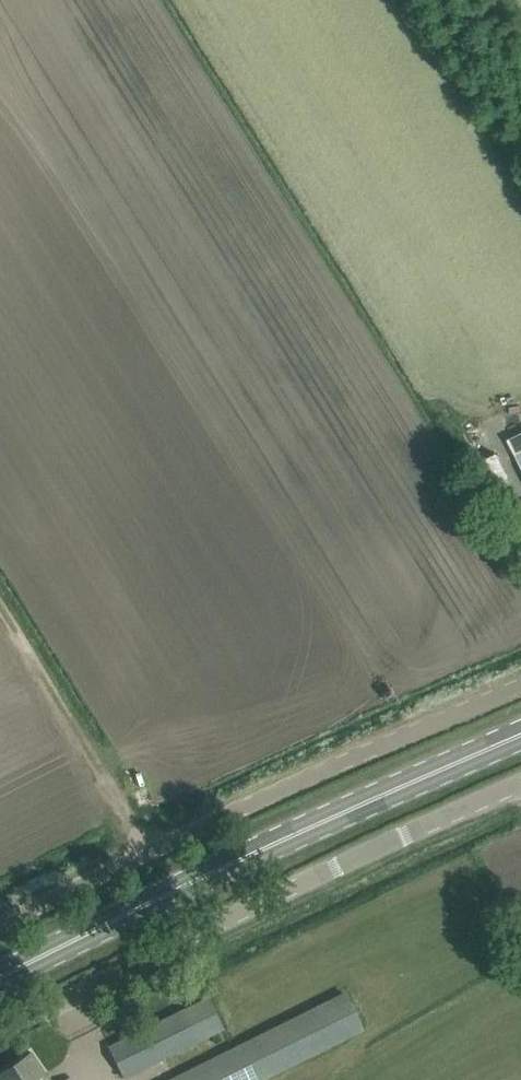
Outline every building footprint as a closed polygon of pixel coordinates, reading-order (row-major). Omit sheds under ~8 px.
[(508,440),(517,457),(520,465),(520,433),(508,440)] [(497,454),(481,462),(494,485),(508,477),(509,477),(497,454)] [(494,485),(520,537),(520,502),(508,477),(494,485)] [(169,1079),(260,1079),(362,1029),(344,993),(169,1079)] [(109,1046),(125,1077),(224,1028),(208,996),(109,1046)] [(31,1051),(0,1071),(0,1079),(50,1079),(31,1051)]
